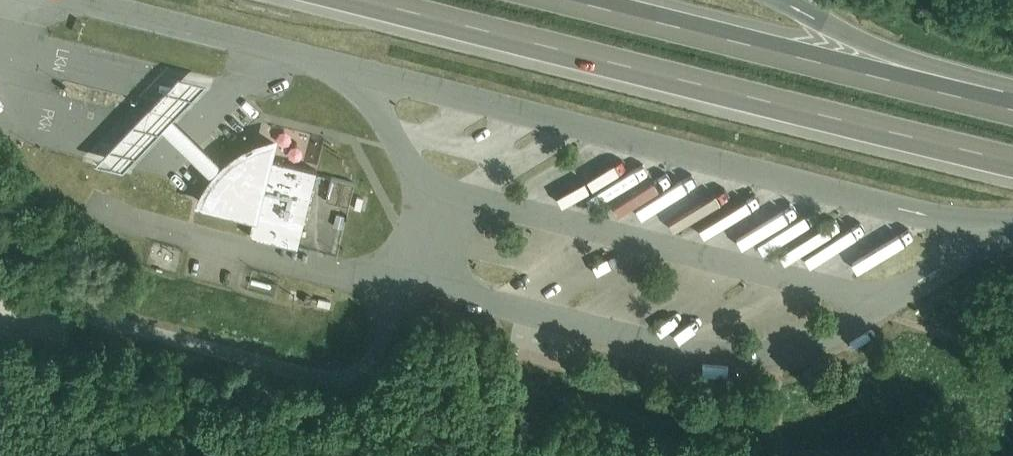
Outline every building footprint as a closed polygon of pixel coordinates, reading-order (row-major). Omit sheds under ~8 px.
[(38,15),(39,5),(10,0),(0,0),(0,8),(38,15)] [(179,73),(96,159),(123,165),(162,126),(218,174),(228,164),(174,115),(206,80),(179,73)] [(218,174),(212,207),(264,220),(259,239),(307,251),(326,175),(280,164),(284,148),(261,155),(241,168),(228,164),(218,174)] [(326,186),(355,187),(355,176),(327,176),(326,186)] [(362,193),(338,187),(333,210),(356,216),(362,193)]
